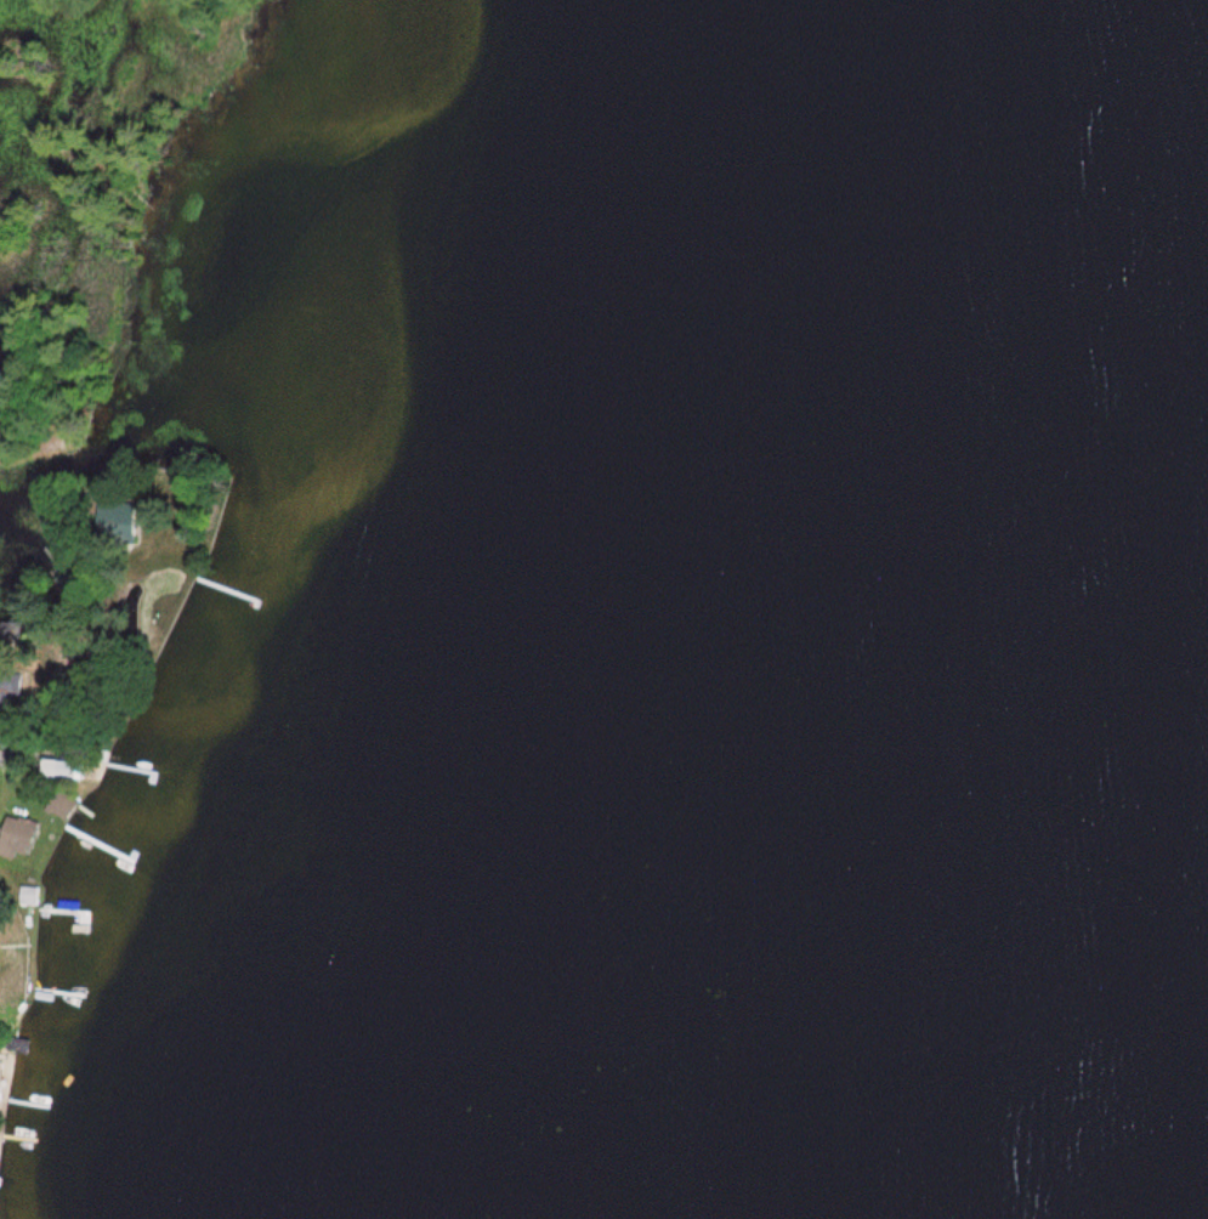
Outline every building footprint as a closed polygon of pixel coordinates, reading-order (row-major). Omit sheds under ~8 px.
[(136,518),(127,517),(125,529),(134,530),(136,518)]
